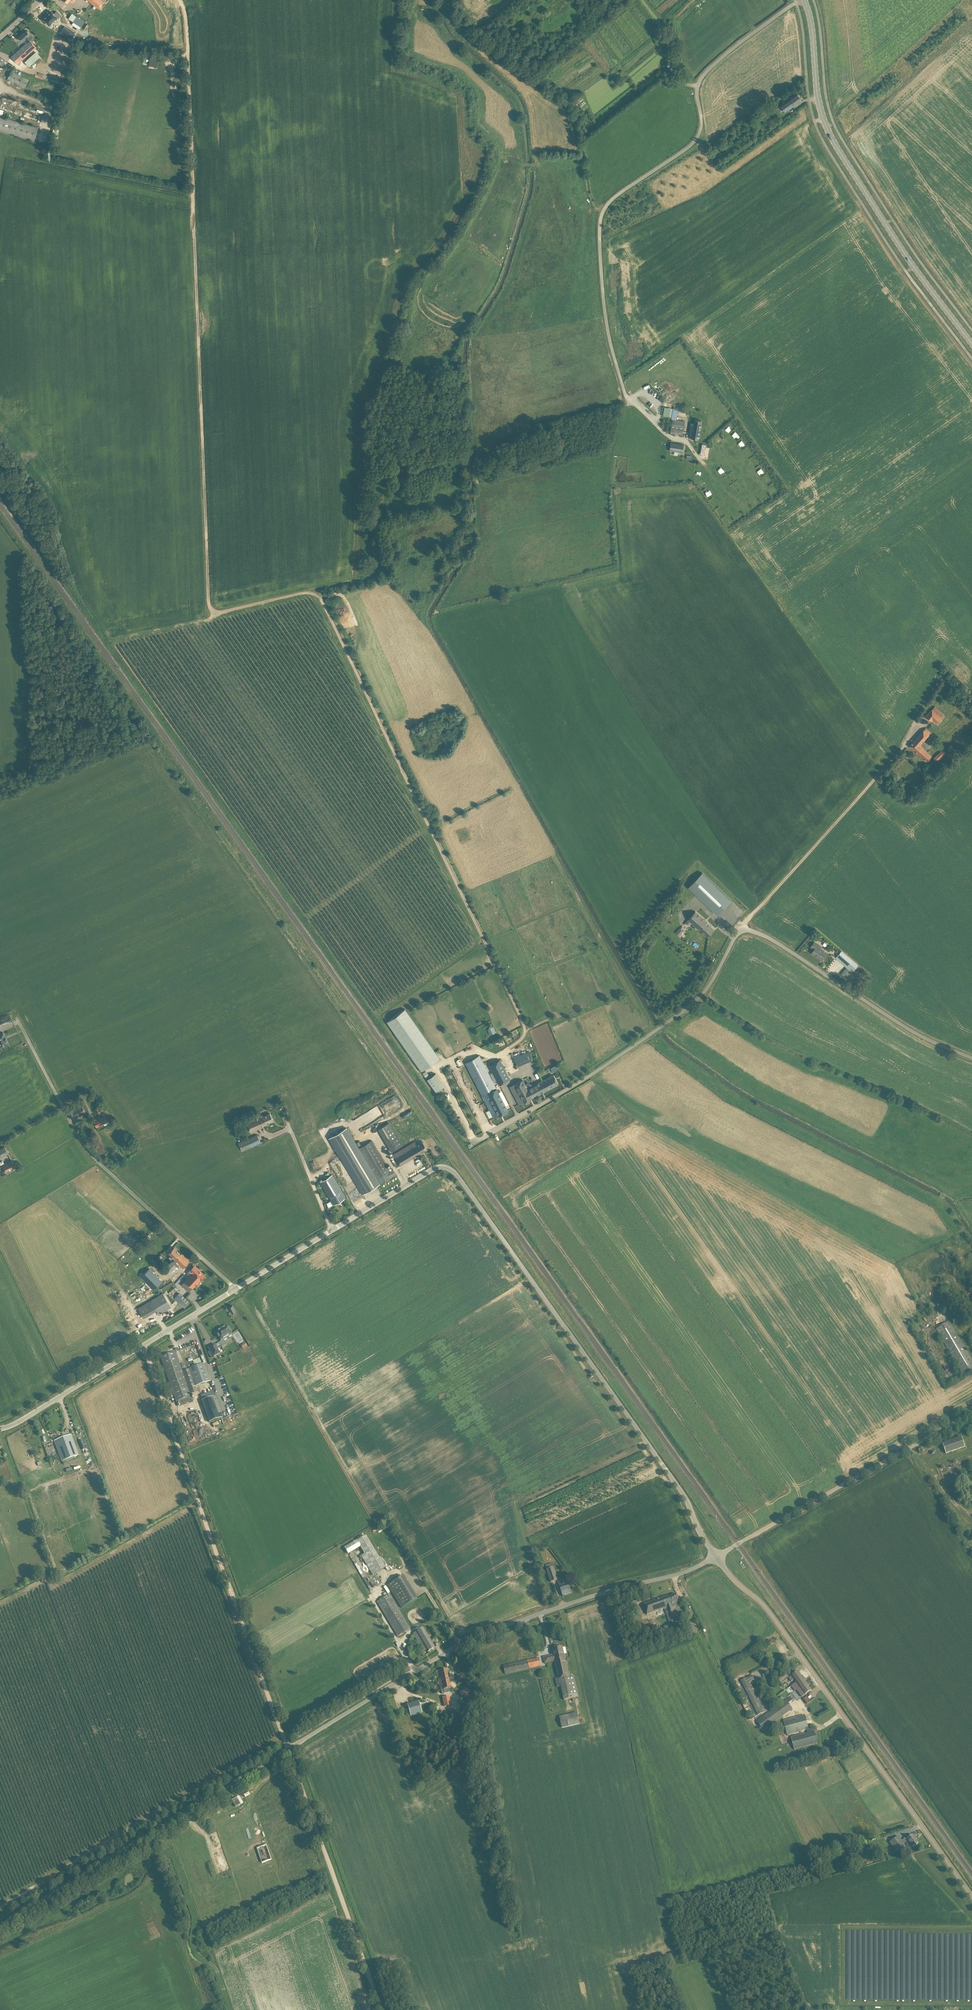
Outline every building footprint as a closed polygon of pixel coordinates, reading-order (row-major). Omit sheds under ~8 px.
[(51,12),(43,20),(50,26),(58,18),(61,15),(56,11),(54,14),(51,12)] [(75,32),(65,25),(60,33),(71,39),(75,32)] [(11,57),(18,64),(36,47),(30,40),(32,37),(30,34),(26,30),(19,37),(23,41),(24,40),(27,42),(11,57)] [(669,38),(664,41),(667,46),(672,43),(669,38)] [(151,54),(149,64),(158,65),(159,56),(151,54)] [(7,79),(25,88),(29,80),(11,71),(7,79)] [(780,105),(785,112),(795,105),(802,100),(797,93),(780,105)] [(759,110),(763,116),(774,109),(769,103),(759,110)] [(35,140),(38,128),(0,116),(0,130),(35,140)] [(739,124),(743,129),(749,124),(746,119),(739,124)] [(691,426),(689,438),(699,439),(702,420),(695,419),(694,427),(691,426)] [(670,433),(682,435),(685,421),(681,420),(680,424),(672,423),(670,433)] [(674,455),(678,455),(678,451),(683,452),(684,444),(671,442),(670,450),(674,451),(674,455)] [(770,487),(776,495),(779,493),(773,484),(770,487)] [(926,716),(932,721),(933,720),(936,723),(944,714),(935,706),(932,709),(932,708),(926,716)] [(909,746),(927,761),(932,756),(919,745),(931,732),(926,728),(909,746)] [(934,758),(937,761),(947,752),(943,748),(934,758)] [(702,872),(689,887),(717,914),(731,900),(702,872)] [(692,922),(707,936),(714,929),(695,911),(688,919),(686,921),(689,924),(692,922)] [(679,935),(684,930),(680,927),(676,932),(679,935)] [(814,942),(811,947),(814,949),(812,952),(822,959),(826,953),(820,948),(821,947),(814,942)] [(842,950),(841,951),(837,955),(854,969),(858,964),(842,950)] [(405,1008),(387,1021),(421,1071),(440,1058),(405,1008)] [(3,1032),(0,1033),(0,1046),(1,1046),(8,1043),(6,1039),(7,1039),(5,1036),(3,1032)] [(514,1057),(517,1066),(532,1059),(529,1051),(514,1057)] [(465,1062),(494,1118),(508,1111),(489,1075),(479,1055),(465,1062)] [(510,1078),(500,1059),(489,1065),(499,1084),(498,1081),(501,1080),(502,1082),(510,1078)] [(435,1073),(427,1079),(436,1091),(444,1085),(435,1073)] [(509,1086),(517,1100),(519,1104),(532,1098),(531,1098),(558,1084),(553,1074),(527,1089),(522,1080),(509,1086)] [(82,1104),(68,1111),(73,1119),(79,1116),(78,1115),(85,1112),(85,1110),(88,1109),(86,1104),(83,1106),(82,1104)] [(267,1124),(267,1123),(273,1120),(270,1113),(263,1116),(263,1115),(246,1122),(250,1131),(267,1124)] [(105,1115),(94,1121),(97,1127),(108,1121),(105,1115)] [(388,1123),(378,1129),(391,1151),(401,1144),(388,1123)] [(347,1127),(329,1138),(362,1194),(395,1174),(392,1169),(390,1171),(372,1140),(359,1147),(347,1127)] [(239,1143),(242,1150),(260,1142),(257,1135),(239,1143)] [(392,1161),(396,1167),(427,1149),(422,1141),(417,1144),(415,1141),(393,1154),(396,1159),(392,1161)] [(9,1154),(5,1147),(0,1150),(0,1159),(9,1154)] [(2,1165),(5,1172),(15,1166),(12,1160),(2,1165)] [(320,1181),(334,1204),(345,1198),(332,1174),(320,1181)] [(164,1268),(170,1273),(179,1263),(183,1267),(189,1260),(181,1253),(174,1247),(168,1252),(174,1258),(164,1268)] [(187,1273),(190,1276),(181,1284),(189,1291),(200,1279),(205,1275),(194,1265),(192,1266),(193,1267),(187,1273)] [(149,1267),(140,1276),(153,1290),(163,1281),(149,1267)] [(169,1293),(184,1308),(190,1302),(174,1287),(169,1293)] [(971,1292),(963,1298),(965,1300),(971,1294),(971,1292)] [(171,1306),(163,1293),(137,1308),(143,1318),(157,1310),(159,1314),(171,1306)] [(963,1377),(971,1372),(971,1360),(949,1321),(936,1329),(963,1375),(961,1376),(963,1377)] [(228,1327),(227,1326),(216,1332),(221,1341),(221,1340),(221,1341),(219,1343),(222,1347),(226,1344),(223,1339),(232,1333),(230,1331),(231,1331),(229,1327),(228,1327)] [(134,1337),(147,1331),(145,1327),(132,1333),(134,1337)] [(220,1353),(214,1344),(208,1348),(214,1357),(220,1353)] [(175,1352),(160,1357),(176,1402),(191,1397),(189,1391),(193,1389),(192,1387),(210,1381),(204,1364),(183,1372),(175,1352)] [(213,1391),(201,1395),(203,1401),(202,1401),(209,1422),(222,1418),(213,1391)] [(54,1440),(62,1462),(79,1455),(73,1439),(72,1434),(54,1440)] [(942,1444),(946,1454),(965,1447),(961,1437),(942,1444)] [(365,1553),(365,1554),(376,1573),(384,1568),(373,1549),(365,1553)] [(554,1567),(547,1569),(551,1582),(558,1580),(554,1567)] [(388,1585),(402,1608),(417,1599),(403,1576),(388,1585)] [(559,1584),(563,1595),(571,1592),(567,1581),(559,1584)] [(377,1602),(398,1636),(410,1629),(389,1594),(377,1602)] [(672,1605),(679,1602),(676,1594),(667,1597),(667,1596),(643,1605),(647,1615),(667,1608),(673,1624),(678,1622),(677,1619),(672,1605)] [(615,1606),(618,1614),(629,1609),(626,1601),(615,1606)] [(420,1646),(424,1645),(428,1652),(435,1648),(423,1628),(413,1634),(420,1646)] [(554,1655),(544,1657),(545,1663),(555,1661),(559,1678),(555,1679),(557,1687),(561,1686),(564,1700),(572,1698),(575,1698),(578,1697),(573,1676),(569,1677),(564,1654),(567,1653),(566,1647),(563,1648),(562,1646),(552,1649),(554,1655)] [(504,1666),(505,1674),(541,1666),(539,1658),(504,1666)] [(439,1684),(440,1690),(441,1690),(442,1694),(444,1693),(450,1692),(449,1688),(450,1688),(446,1669),(440,1670),(442,1683),(439,1684)] [(812,1690),(798,1671),(789,1678),(791,1682),(794,1680),(796,1683),(791,1686),(795,1691),(797,1690),(802,1697),(812,1690)] [(780,1683),(788,1677),(786,1673),(778,1679),(780,1683)] [(751,1682),(754,1680),(752,1675),(741,1681),(758,1715),(764,1712),(749,1683),(751,1683),(751,1682)] [(786,1700),(781,1704),(757,1721),(760,1726),(759,1728),(760,1729),(761,1728),(763,1730),(792,1709),(788,1703),(793,1700),(790,1697),(786,1700)] [(469,1700),(462,1702),(464,1709),(470,1708),(469,1700)] [(419,1703),(408,1706),(410,1713),(421,1709),(419,1703)] [(577,1713),(559,1717),(562,1728),(580,1724),(577,1713)] [(804,1715),(783,1720),(788,1735),(807,1730),(808,1729),(804,1715)] [(836,1722),(763,1757),(802,1838),(838,1821),(840,1825),(884,1810),(880,1801),(874,1804),(865,1786),(857,1790),(853,1781),(862,1777),(848,1749),(840,1754),(836,1745),(844,1741),(836,1722)] [(290,1799),(285,1791),(280,1793),(276,1795),(277,1796),(272,1798),(277,1807),(282,1804),(283,1806),(287,1803),(286,1802),(290,1799)] [(241,1804),(237,1797),(232,1800),(236,1807),(241,1804)] [(237,1829),(233,1831),(236,1838),(250,1833),(248,1826),(243,1827),(242,1825),(236,1827),(237,1829)] [(906,1839),(912,1847),(918,1843),(912,1835),(906,1839)] [(891,1843),(896,1850),(904,1845),(899,1837),(891,1843)] [(266,1845),(257,1849),(262,1863),(271,1859),(266,1845)] [(859,1850),(854,1851),(853,1850),(848,1852),(850,1859),(855,1857),(855,1856),(860,1854),(859,1850)] [(816,1867),(818,1866),(819,1869),(823,1868),(822,1865),(824,1865),(821,1855),(813,1857),(816,1867)] [(851,1861),(853,1866),(861,1864),(860,1858),(851,1861)]
